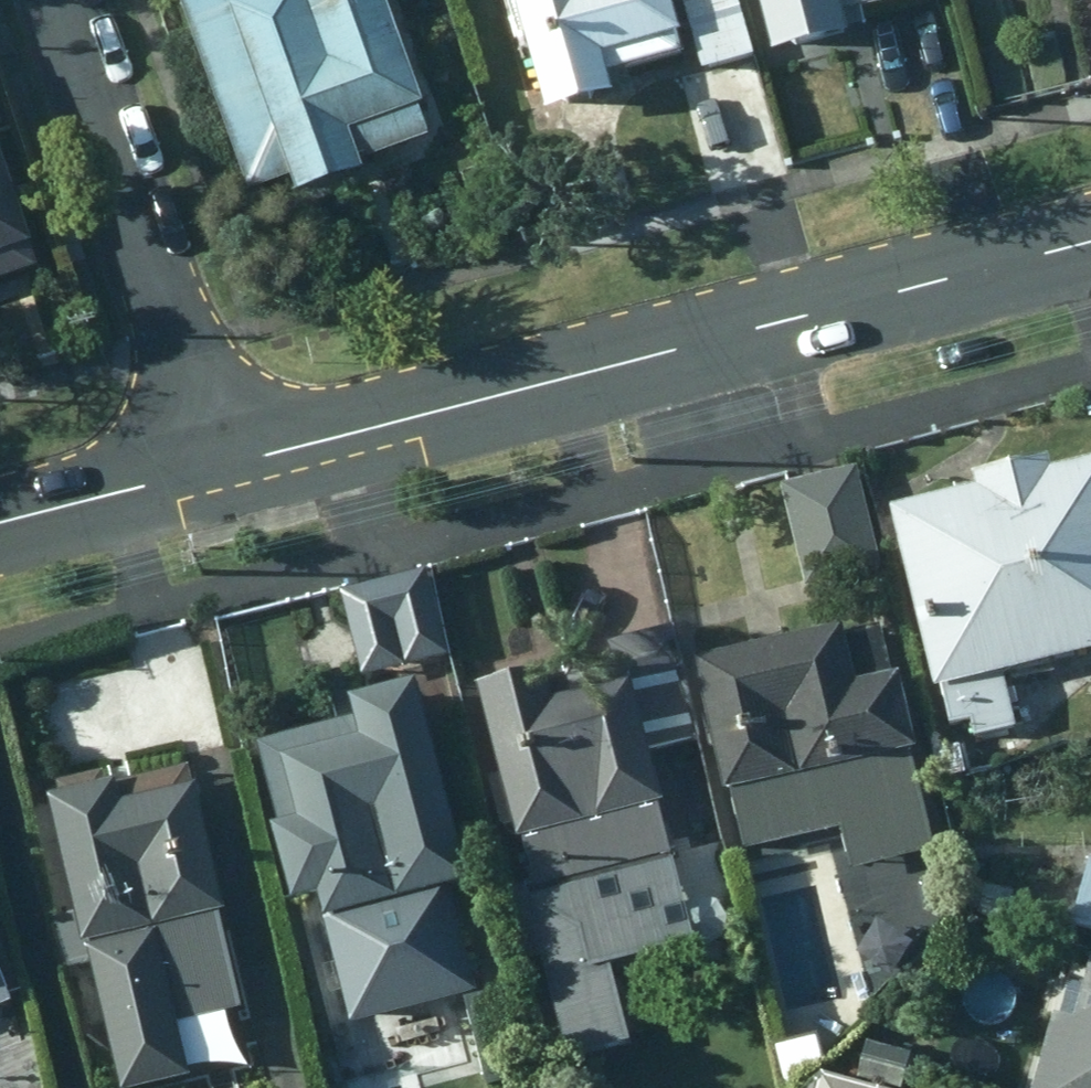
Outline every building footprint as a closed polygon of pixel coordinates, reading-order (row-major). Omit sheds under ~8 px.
[(165,1),(242,210),(283,194),(291,216),(357,191),(353,178),(422,153),(366,0),(167,0),(165,1)] [(539,130),(607,112),(601,89),(677,69),(658,0),(504,0),(539,130)] [(728,0),(673,0),(699,83),(749,67),(728,0)] [(922,0),(747,0),(766,74),(842,54),(836,32),(924,9),(922,0)] [(32,269),(0,179),(0,281),(32,269)] [(1001,662),(1090,638),(1090,446),(1043,458),(1039,444),(965,462),(969,478),(885,499),(930,677),(935,675),(946,714),(1012,698),(1001,662)] [(851,460),(775,478),(800,579),(877,561),(851,460)] [(836,614),(690,646),(736,844),(836,820),(846,863),(936,843),(893,663),(887,664),(877,622),(840,631),(836,614)] [(536,659),(471,671),(493,766),(483,769),(495,820),(508,817),(512,830),(517,829),(528,878),(517,881),(556,1048),(625,1033),(607,955),(690,935),(645,741),(692,729),(667,621),(602,635),(608,656),(540,673),(536,659)] [(462,872),(407,667),(340,683),(346,708),(247,734),(269,813),(264,814),(283,888),(295,885),(306,925),(325,920),(342,982),(448,953),(428,881),(462,872)] [(960,739),(929,744),(932,775),(965,770),(960,739)] [(216,902),(182,756),(109,775),(108,769),(99,770),(98,762),(49,773),(52,784),(41,787),(75,933),(82,932),(117,1086),(184,1071),(172,1015),(233,1001),(211,903),(216,902)] [(1067,911),(1090,918),(1090,851),(1085,849),(1067,911)] [(1026,1087),(1090,1087),(1090,949),(1086,948),(1068,1010),(1050,1004),(1026,1087)] [(11,997),(0,969),(0,1002),(11,997)] [(504,977),(456,989),(478,1065),(525,1053),(504,977)] [(786,1048),(809,1071),(843,1041),(818,1016),(786,1048)] [(864,1036),(854,1074),(897,1086),(908,1050),(864,1036)] [(819,1066),(796,1087),(895,1087),(819,1066)]
